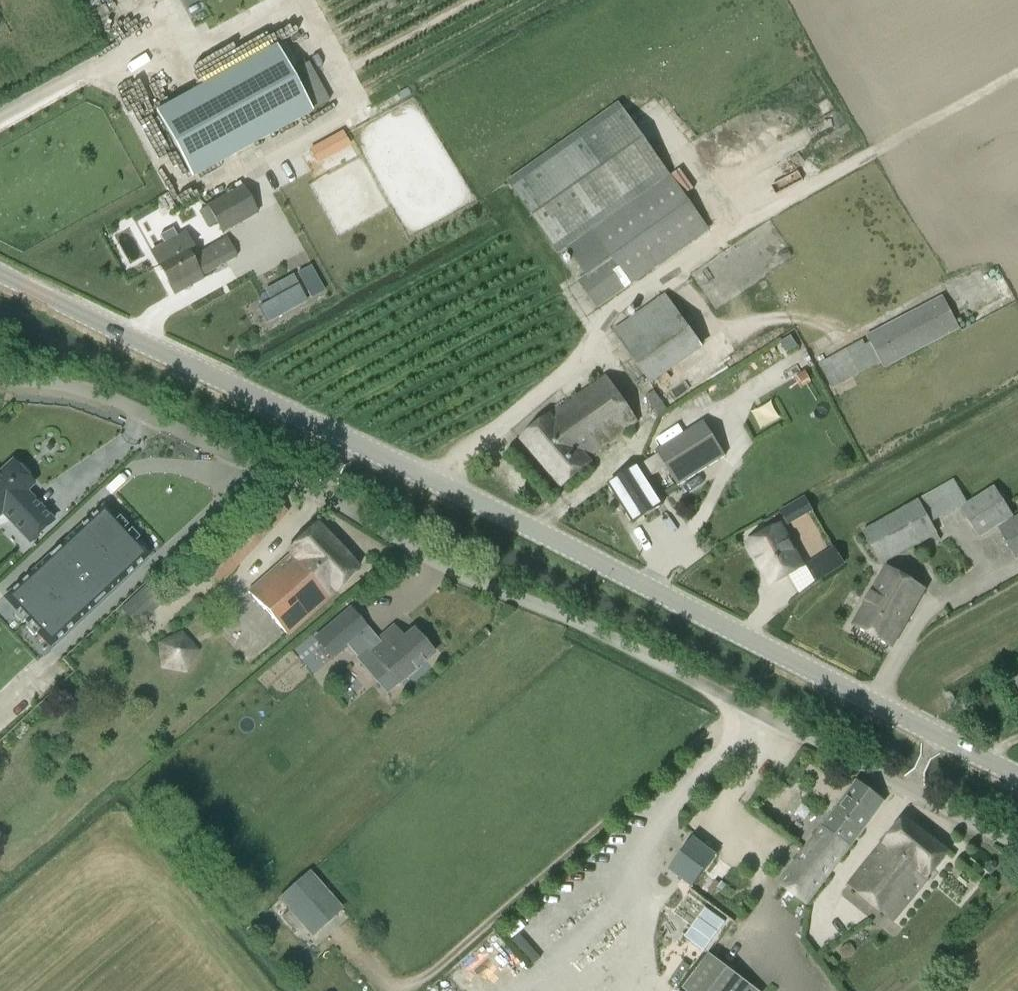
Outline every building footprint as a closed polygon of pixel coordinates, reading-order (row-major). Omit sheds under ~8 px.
[(287,46),(277,52),(276,50),(157,114),(193,179),(311,115),(287,70),(297,65),(287,46)] [(621,106),(544,160),(509,184),(558,256),(568,249),(586,275),(577,281),(597,309),(681,250),(709,232),(621,106)] [(341,136),(310,153),(315,164),(347,146),(341,136)] [(222,234),(258,215),(244,189),(208,208),(222,234)] [(160,237),(165,247),(156,252),(164,265),(158,268),(169,287),(177,283),(182,291),(201,280),(200,278),(235,258),(225,240),(201,254),(202,256),(192,262),(187,253),(193,250),(185,235),(178,239),(173,229),(160,237)] [(267,323),(306,302),(292,277),(276,286),(282,296),(271,301),(259,308),(267,323)] [(307,292),(311,299),(324,292),(320,285),(307,292)] [(649,383),(701,346),(666,296),(614,333),(649,383)] [(960,329),(959,328),(943,297),(868,337),(871,343),(865,347),(863,342),(820,365),(833,389),(881,363),(884,369),(960,329)] [(605,379),(551,418),(550,417),(520,441),(561,490),(591,466),(587,461),(638,424),(605,379)] [(667,410),(655,393),(646,400),(658,417),(667,410)] [(639,467),(610,485),(635,524),(664,506),(648,481),(664,471),(665,472),(668,470),(679,487),(680,486),(726,457),(705,423),(658,452),(659,454),(659,456),(640,468),(639,467)] [(2,514),(30,544),(52,523),(31,501),(27,504),(20,497),(32,486),(28,481),(30,477),(21,468),(17,469),(13,464),(1,476),(0,475),(0,516),(2,514)] [(933,524),(967,504),(954,482),(864,533),(883,566),(938,534),(933,524)] [(982,538),(1015,517),(997,489),(964,510),(982,538)] [(220,585),(287,514),(269,499),(241,529),(238,527),(197,570),(201,574),(205,571),(220,585)] [(779,512),(786,526),(811,513),(803,499),(779,512)] [(49,557),(5,599),(17,612),(14,615),(22,624),(26,621),(29,625),(26,628),(34,637),(37,634),(41,638),(50,647),(94,606),(148,556),(136,542),(139,539),(131,530),(127,534),(124,530),(127,527),(119,518),(116,521),(112,517),(103,508),(58,549),(63,554),(54,562),(49,557)] [(1017,559),(1017,520),(1000,530),(1017,560),(1017,559)] [(337,593),(358,572),(350,560),(317,525),(288,552),(291,555),(248,595),(288,639),(337,593)] [(771,586),(802,569),(781,529),(749,546),(771,586)] [(834,547),(807,565),(818,581),(844,564),(834,547)] [(855,627),(874,638),(893,649),(926,591),(888,569),(855,627)] [(151,581),(148,584),(122,609),(139,627),(168,599),(151,581)] [(387,634),(377,643),(368,632),(370,630),(350,607),(313,639),(332,662),(349,648),(358,659),(369,650),(398,685),(408,677),(411,681),(416,681),(422,676),(422,671),(419,667),(434,655),(414,631),(397,646),(387,634)] [(178,674),(204,654),(182,626),(156,647),(178,674)] [(857,784),(822,829),(836,840),(846,827),(850,830),(852,827),(861,834),(884,805),(857,784)] [(893,923),(950,854),(905,820),(884,845),(883,844),(848,886),(893,923)] [(836,840),(822,829),(780,886),(806,906),(861,834),(852,827),(850,830),(846,827),(836,840)] [(670,872),(692,888),(735,921),(759,890),(694,840),(670,872)] [(310,937),(341,910),(309,874),(278,901),(310,937)] [(683,990),(743,990),(745,988),(707,959),(683,990)]
